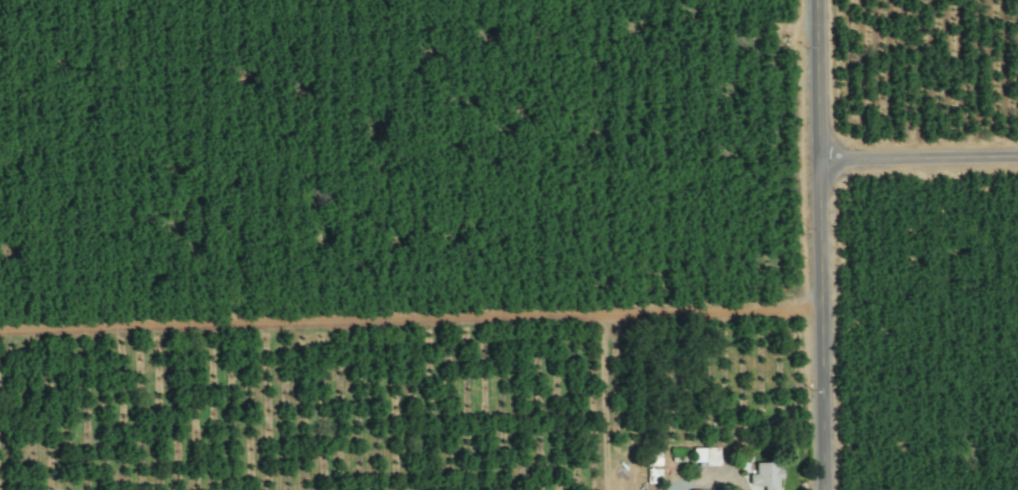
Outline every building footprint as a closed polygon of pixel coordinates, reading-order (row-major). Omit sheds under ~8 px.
[(692,447),(692,464),(719,463),(719,446),(692,447)] [(778,476),(779,476),(780,461),(756,461),(756,473),(750,472),(750,484),(764,484),(764,489),(778,489),(778,476)]
